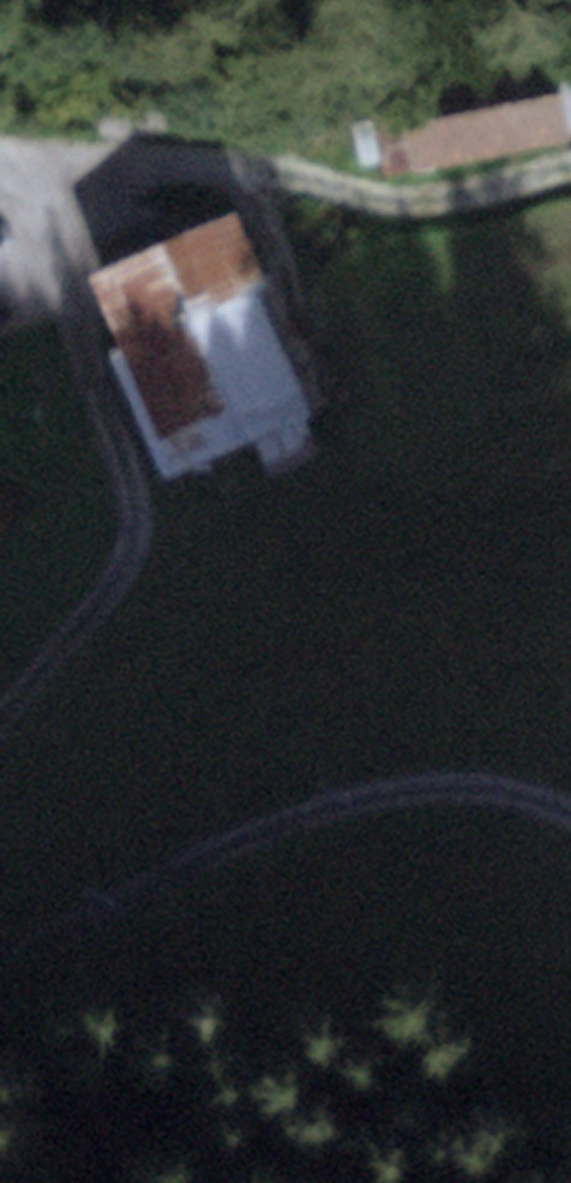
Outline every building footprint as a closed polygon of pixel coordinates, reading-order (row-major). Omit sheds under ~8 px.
[(110,356),(165,479),(252,439),(268,476),(314,456),(236,287),(254,280),(230,225),(210,232),(217,247),(112,293),(135,345),(110,356)]
